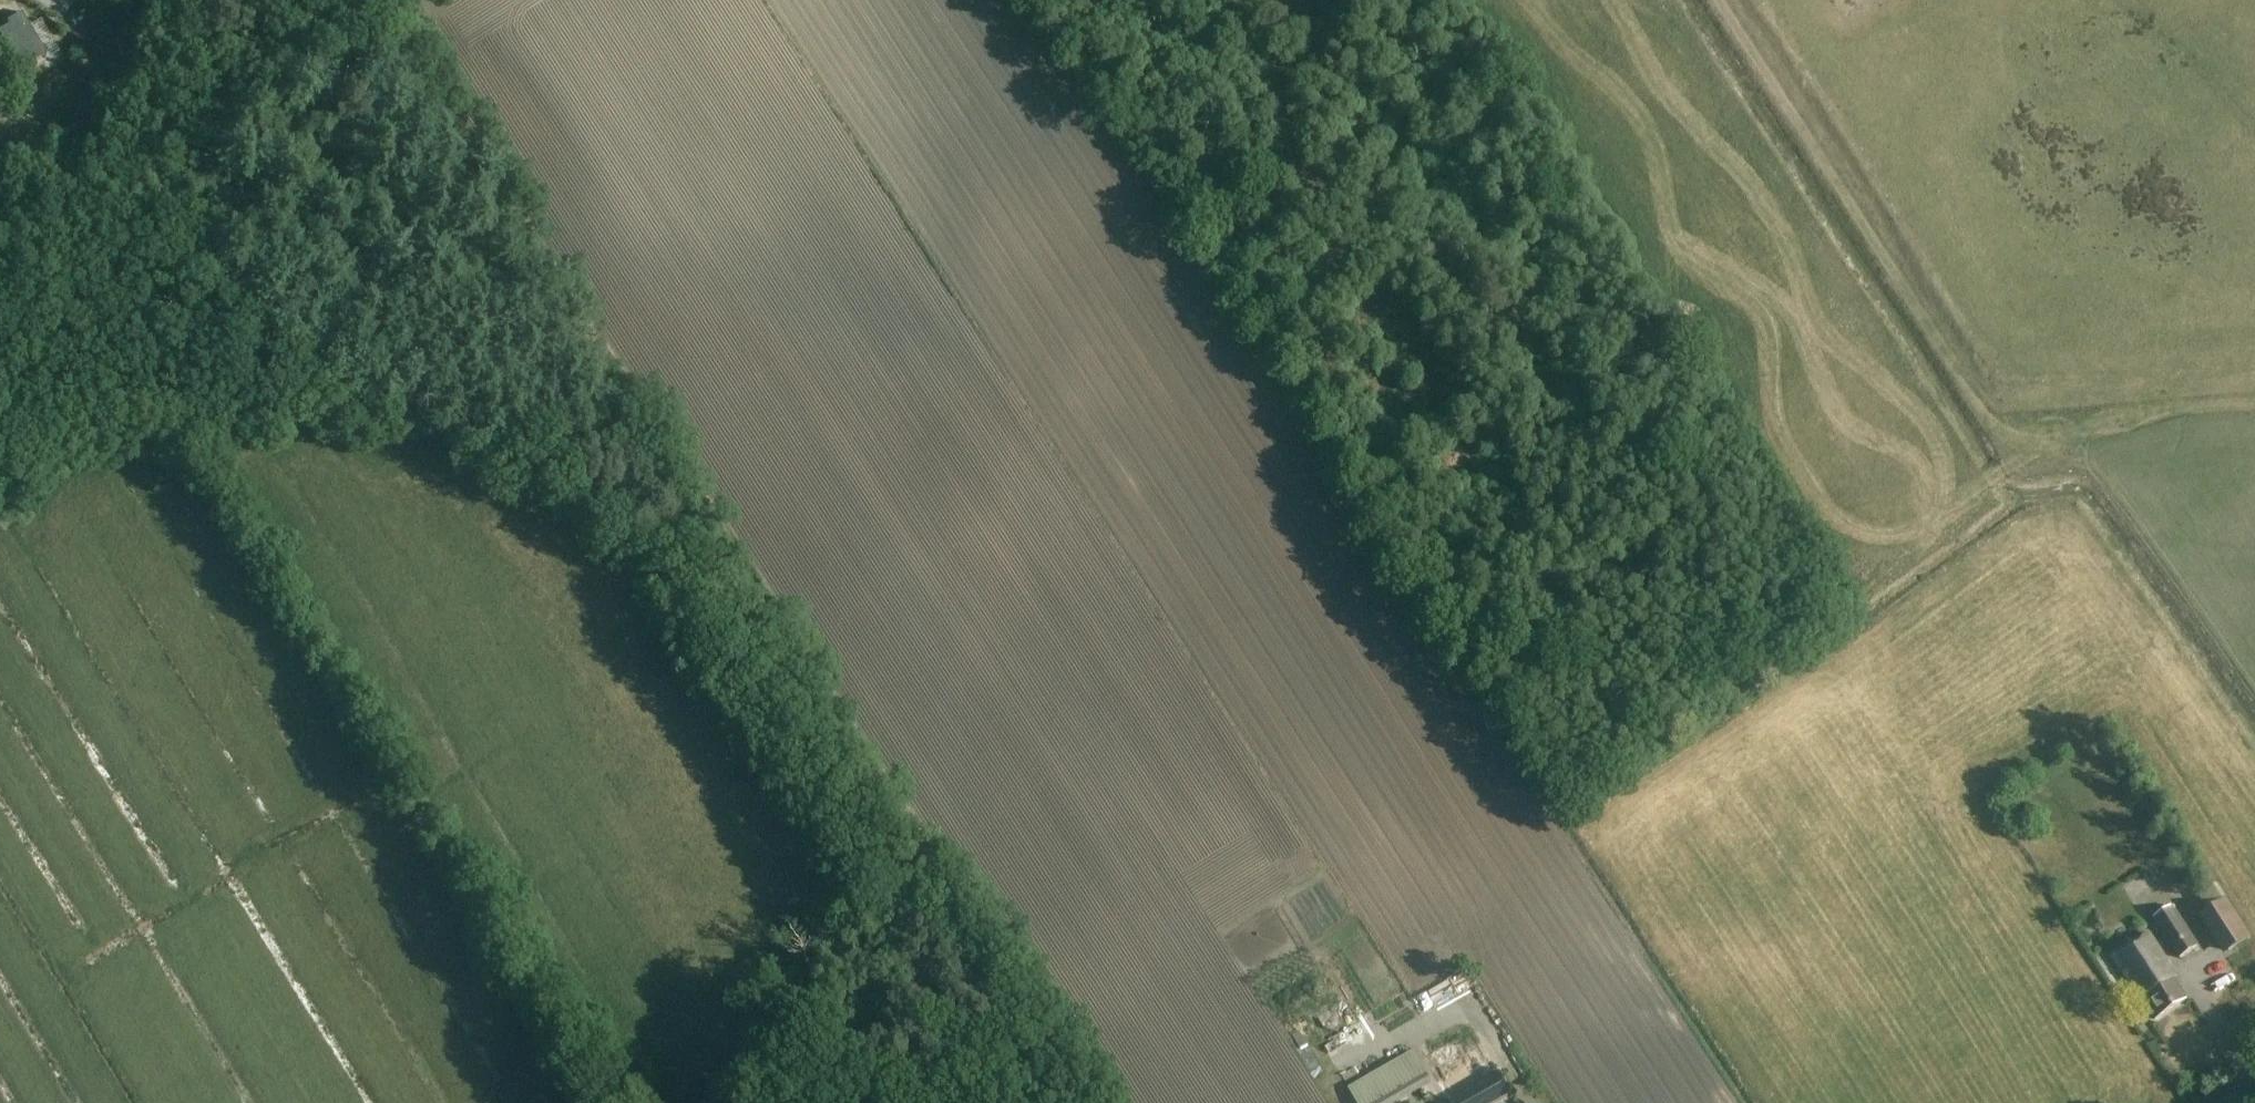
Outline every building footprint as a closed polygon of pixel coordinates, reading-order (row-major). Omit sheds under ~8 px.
[(29,59),(32,64),(46,55),(21,13),(7,22),(9,25),(0,31),(0,35),(18,65),(29,59)] [(2251,937),(2226,898),(2199,915),(2224,954),(2251,937)] [(2197,947),(2177,915),(2171,906),(2154,916),(2160,926),(2180,958),(2197,947)] [(2114,955),(2155,1019),(2185,1000),(2165,968),(2169,965),(2148,933),(2114,955)] [(1478,1047),(1470,1031),(1423,1056),(1433,1072),(1439,1083),(1442,1081),(1453,1097),(1450,1100),(1452,1102),(1499,1102),(1512,1095),(1498,1073),(1495,1074),(1480,1046),(1478,1047)] [(1428,1076),(1414,1051),(1348,1088),(1357,1102),(1379,1102),(1428,1076)]
